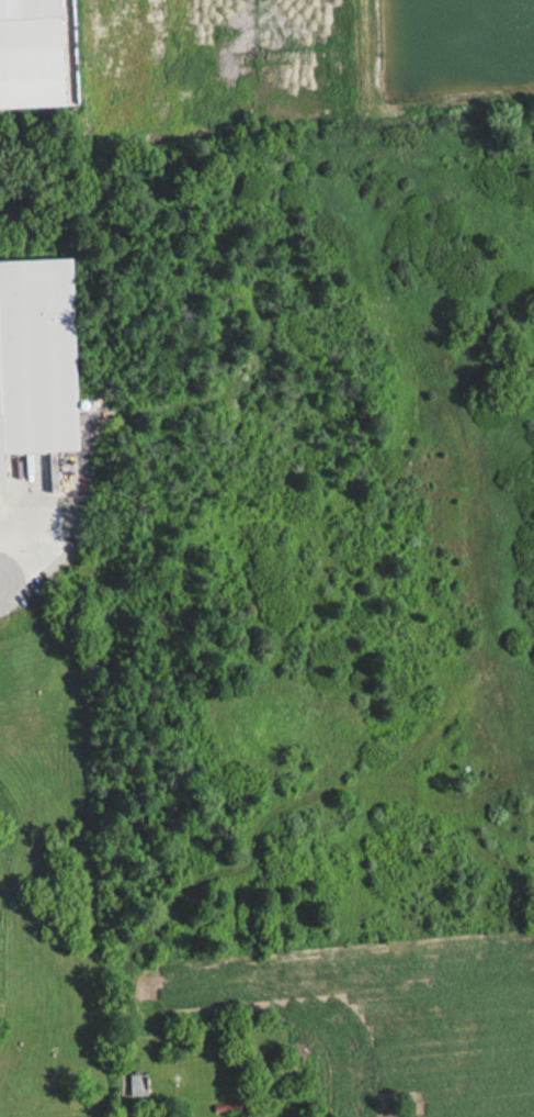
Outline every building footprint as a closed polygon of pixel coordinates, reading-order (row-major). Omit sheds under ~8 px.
[(64,105),(60,0),(0,0),(0,107),(64,105)] [(3,494),(2,454),(77,451),(70,258),(0,260),(0,494),(3,494)] [(127,1073),(127,1094),(146,1094),(146,1073),(127,1073)]
